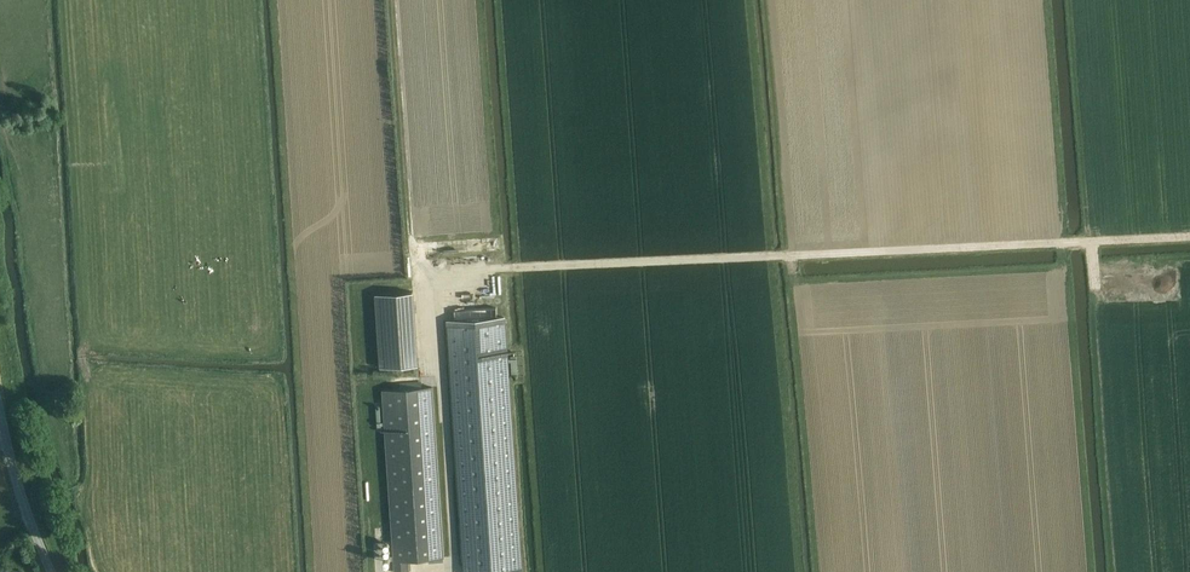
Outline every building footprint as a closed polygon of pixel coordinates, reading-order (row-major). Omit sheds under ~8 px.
[(376,292),(381,366),(418,364),(413,290),(376,292)] [(504,316),(445,320),(447,349),(464,571),(523,571),(509,379),(518,378),(516,355),(507,356),(504,316)] [(409,570),(408,558),(443,556),(432,386),(382,389),(394,554),(390,554),(390,559),(394,558),(395,571),(409,570)]
